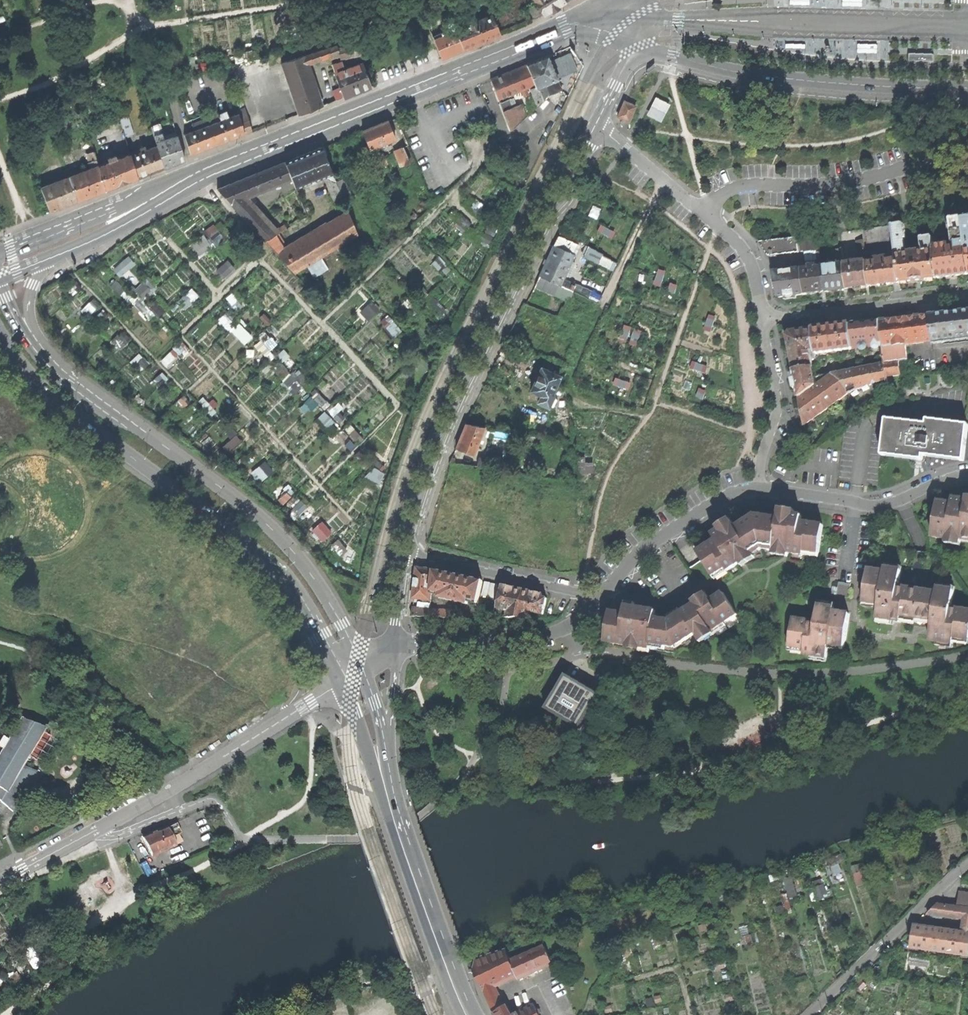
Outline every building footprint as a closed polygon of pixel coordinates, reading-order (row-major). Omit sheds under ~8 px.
[(504,5),(492,11),(497,23),(509,18),(504,5)] [(451,13),(453,20),(456,29),(464,49),(482,41),(501,34),(497,23),(492,11),(492,10),(486,12),(488,16),(464,26),(460,11),(451,13)] [(451,54),(464,49),(456,29),(453,20),(442,24),(445,30),(433,35),(442,58),(451,54)] [(303,55),(281,62),(299,114),(320,106),(306,64),(328,57),(329,60),(334,59),(334,57),(340,55),(341,58),(360,54),(358,44),(338,47),(337,45),(303,55)] [(570,54),(550,62),(556,79),(576,70),(570,54)] [(911,55),(912,63),(935,62),(935,55),(911,55)] [(535,87),(531,88),(537,105),(549,94),(560,89),(556,79),(550,62),(547,56),(536,60),(526,64),(534,85),(535,87)] [(342,61),(333,64),(335,72),(335,73),(341,89),(335,91),(338,99),(356,92),(371,86),(362,62),(344,69),(342,61)] [(498,100),(534,85),(526,64),(506,72),(490,79),(498,100)] [(669,104),(654,96),(645,114),(661,121),(669,104)] [(510,130),(526,115),(521,104),(510,108),(507,99),(499,102),(510,130)] [(628,122),(635,106),(624,101),(617,117),(628,122)] [(194,130),(184,134),(191,153),(202,149),(231,138),(252,130),(245,107),(237,110),(238,113),(229,117),(227,111),(215,115),(215,116),(192,124),(194,130)] [(126,135),(133,133),(128,115),(120,117),(126,135)] [(376,150),(381,148),(380,145),(395,139),(387,120),(373,126),(362,131),(370,149),(374,147),(376,150)] [(151,125),(158,146),(164,166),(174,163),(185,158),(178,136),(165,140),(163,136),(160,123),(151,125)] [(177,132),(163,136),(165,140),(178,136),(177,132)] [(129,148),(136,146),(133,136),(126,138),(129,148)] [(90,163),(97,161),(92,142),(85,144),(90,163)] [(158,146),(132,155),(138,176),(149,172),(164,166),(158,146)] [(335,199),(342,196),(324,152),(322,147),(299,156),(285,162),(292,179),(295,188),(325,176),(335,199)] [(400,166),(410,162),(404,147),(394,151),(400,166)] [(109,161),(98,165),(106,189),(122,183),(138,176),(132,155),(131,152),(117,158),(116,155),(108,158),(109,161)] [(377,168),(388,163),(384,154),(374,159),(377,168)] [(245,198),(292,179),(285,162),(254,175),(217,189),(265,241),(278,233),(287,228),(284,224),(274,230),(245,198)] [(98,165),(70,176),(78,200),(91,195),(106,189),(98,165)] [(64,205),(78,200),(70,176),(41,187),(50,211),(64,205)] [(265,241),(293,272),(357,234),(349,212),(285,251),(287,247),(278,233),(265,241)] [(933,247),(937,279),(951,277),(967,275),(967,261),(963,217),(951,219),(954,243),(957,245),(954,249),(950,249),(950,247),(949,245),(933,247)] [(895,241),(897,259),(900,283),(917,281),(937,279),(933,247),(932,237),(922,238),(924,252),(921,256),(920,256),(920,253),(918,252),(913,253),(911,254),(911,257),(910,257),(906,254),(904,239),(906,239),(904,224),(893,226),(895,241)] [(866,244),(895,241),(893,226),(863,230),(864,237),(865,237),(866,244)] [(861,263),(844,264),(848,290),(857,288),(870,287),(867,263),(864,237),(863,230),(856,230),(859,257),(860,257),(861,263)] [(814,253),(820,252),(818,235),(799,237),(801,252),(806,252),(814,253)] [(544,264),(539,275),(572,291),(574,284),(563,279),(574,254),(569,252),(574,243),(558,236),(546,259),(544,258),(543,261),(542,263),(544,264)] [(799,253),(797,237),(759,242),(768,256),(799,253)] [(588,246),(583,256),(598,262),(601,254),(588,246)] [(836,266),(822,267),(825,293),(836,291),(848,290),(844,264),(843,249),(836,250),(837,263),(835,263),(836,266)] [(616,263),(601,254),(598,262),(613,270),(616,263)] [(123,276),(138,263),(131,255),(116,268),(123,276)] [(875,262),(867,263),(870,287),(883,285),(900,283),(897,259),(888,260),(888,258),(875,259),(875,262)] [(813,268),(801,270),(804,295),(814,294),(825,293),(822,267),(817,268),(816,265),(816,266),(813,266),(813,268)] [(792,296),(804,295),(801,270),(774,274),(779,298),(792,296)] [(534,285),(570,301),(572,291),(539,275),(536,282),(534,285)] [(137,287),(143,297),(155,290),(149,280),(137,287)] [(181,301),(188,308),(201,295),(195,288),(181,301)] [(247,345),(256,335),(230,310),(221,320),(247,345)] [(929,315),(933,341),(967,337),(967,310),(929,315)] [(900,318),(880,321),(883,346),(883,348),(906,345),(933,341),(929,315),(900,318)] [(864,323),(850,324),(853,349),(883,346),(880,321),(864,323)] [(622,339),(640,344),(644,329),(626,323),(622,339)] [(829,327),(813,329),(815,350),(815,354),(853,349),(850,324),(829,327)] [(786,332),(793,370),(812,367),(810,350),(815,350),(813,329),(797,331),(786,332)] [(267,354),(279,344),(269,333),(257,344),(267,354)] [(909,365),(906,345),(883,348),(885,365),(886,377),(901,375),(899,366),(909,365)] [(281,361),(274,368),(286,379),(292,372),(281,361)] [(887,381),(886,377),(885,365),(844,373),(849,393),(869,384),(887,381)] [(539,401),(547,405),(552,394),(551,394),(559,376),(541,367),(536,377),(530,390),(542,395),(539,401)] [(797,388),(799,398),(816,386),(814,376),(812,367),(793,370),(797,388)] [(301,368),(285,381),(295,394),(312,381),(301,368)] [(801,409),(804,420),(829,403),(829,407),(849,393),(844,373),(814,376),(816,386),(799,398),(801,409)] [(618,376),(616,383),(631,388),(634,381),(618,376)] [(316,408),(328,400),(323,393),(315,398),(312,393),(308,396),(316,408)] [(964,461),(967,427),(967,426),(927,420),(927,425),(887,420),(882,455),(917,459),(917,455),(923,455),(964,461)] [(455,448),(473,455),(485,427),(466,423),(460,436),(455,448)] [(232,454),(246,441),(239,433),(225,446),(232,454)] [(477,466),(489,468),(491,461),(479,456),(477,466)] [(268,461),(255,471),(263,481),(276,471),(268,461)] [(961,538),(967,539),(967,499),(953,497),(952,503),(938,501),(932,536),(950,541),(961,543),(961,538)] [(778,519),(756,515),(762,544),(774,546),(773,550),(804,555),(804,551),(819,553),(823,525),(801,521),(802,515),(785,513),(784,520),(778,519)] [(698,551),(713,575),(725,567),(728,571),(753,554),(751,551),(762,544),(756,515),(736,527),(730,531),(727,525),(713,534),(716,539),(698,551)] [(729,523),(727,525),(730,531),(736,527),(732,521),(729,523)] [(762,549),(773,550),(774,546),(762,544),(751,551),(753,554),(762,549)] [(431,600),(432,592),(435,570),(418,568),(415,590),(414,598),(431,600)] [(880,605),(878,618),(894,621),(895,615),(902,616),(933,621),(930,640),(953,644),(954,637),(967,639),(967,611),(952,608),(954,590),(947,589),(938,588),(937,593),(899,587),(902,570),(893,569),(885,568),(885,572),(869,569),(864,602),(880,605)] [(469,601),(477,603),(482,581),(464,577),(435,570),(432,592),(441,594),(440,598),(468,604),(469,601)] [(831,595),(849,597),(851,583),(839,581),(838,586),(832,585),(831,595)] [(480,596),(488,597),(490,584),(484,583),(480,596)] [(489,596),(495,597),(498,585),(491,584),(489,596)] [(506,618),(517,618),(523,589),(512,587),(501,585),(497,608),(507,610),(506,618)] [(540,614),(543,614),(547,598),(542,597),(543,594),(534,592),(524,590),(518,618),(529,618),(531,612),(540,614)] [(695,605),(670,620),(674,647),(696,633),(699,639),(738,615),(724,592),(711,600),(708,596),(695,605)] [(828,612),(829,606),(818,605),(816,621),(793,618),(789,646),(804,649),(803,654),(827,658),(829,644),(845,647),(850,614),(834,611),(834,613),(828,612)] [(651,643),(674,647),(670,620),(656,618),(656,614),(649,613),(649,609),(640,608),(626,606),(625,613),(610,611),(605,642),(651,648),(651,643)] [(430,609),(413,608),(412,617),(429,617),(430,609)] [(580,727),(585,730),(592,718),(587,715),(598,695),(566,676),(561,685),(553,680),(549,688),(546,693),(553,698),(547,708),(579,727),(580,727)] [(13,812),(38,770),(22,765),(29,755),(36,759),(50,734),(43,730),(45,726),(20,716),(8,738),(0,734),(0,800),(13,812)] [(177,844),(173,836),(181,832),(176,821),(155,831),(143,836),(152,856),(177,844)] [(861,883),(869,881),(862,862),(856,864),(861,883)] [(788,879),(791,898),(800,896),(797,878),(788,879)] [(828,885),(818,888),(822,899),(832,895),(828,885)] [(967,955),(967,897),(953,895),(951,906),(937,904),(928,913),(965,918),(962,933),(915,926),(913,936),(912,946),(967,955)] [(746,946),(753,944),(751,935),(744,936),(746,946)] [(50,949),(58,963),(63,960),(56,946),(50,949)] [(505,1007),(494,987),(517,976),(518,979),(552,964),(544,946),(533,951),(511,961),(506,949),(476,958),(472,968),(483,992),(493,1014),(494,1014),(509,1014),(505,1007)] [(8,975),(12,982),(20,977),(16,971),(8,975)] [(537,1002),(517,1012),(513,1014),(544,1014),(537,1002)]
